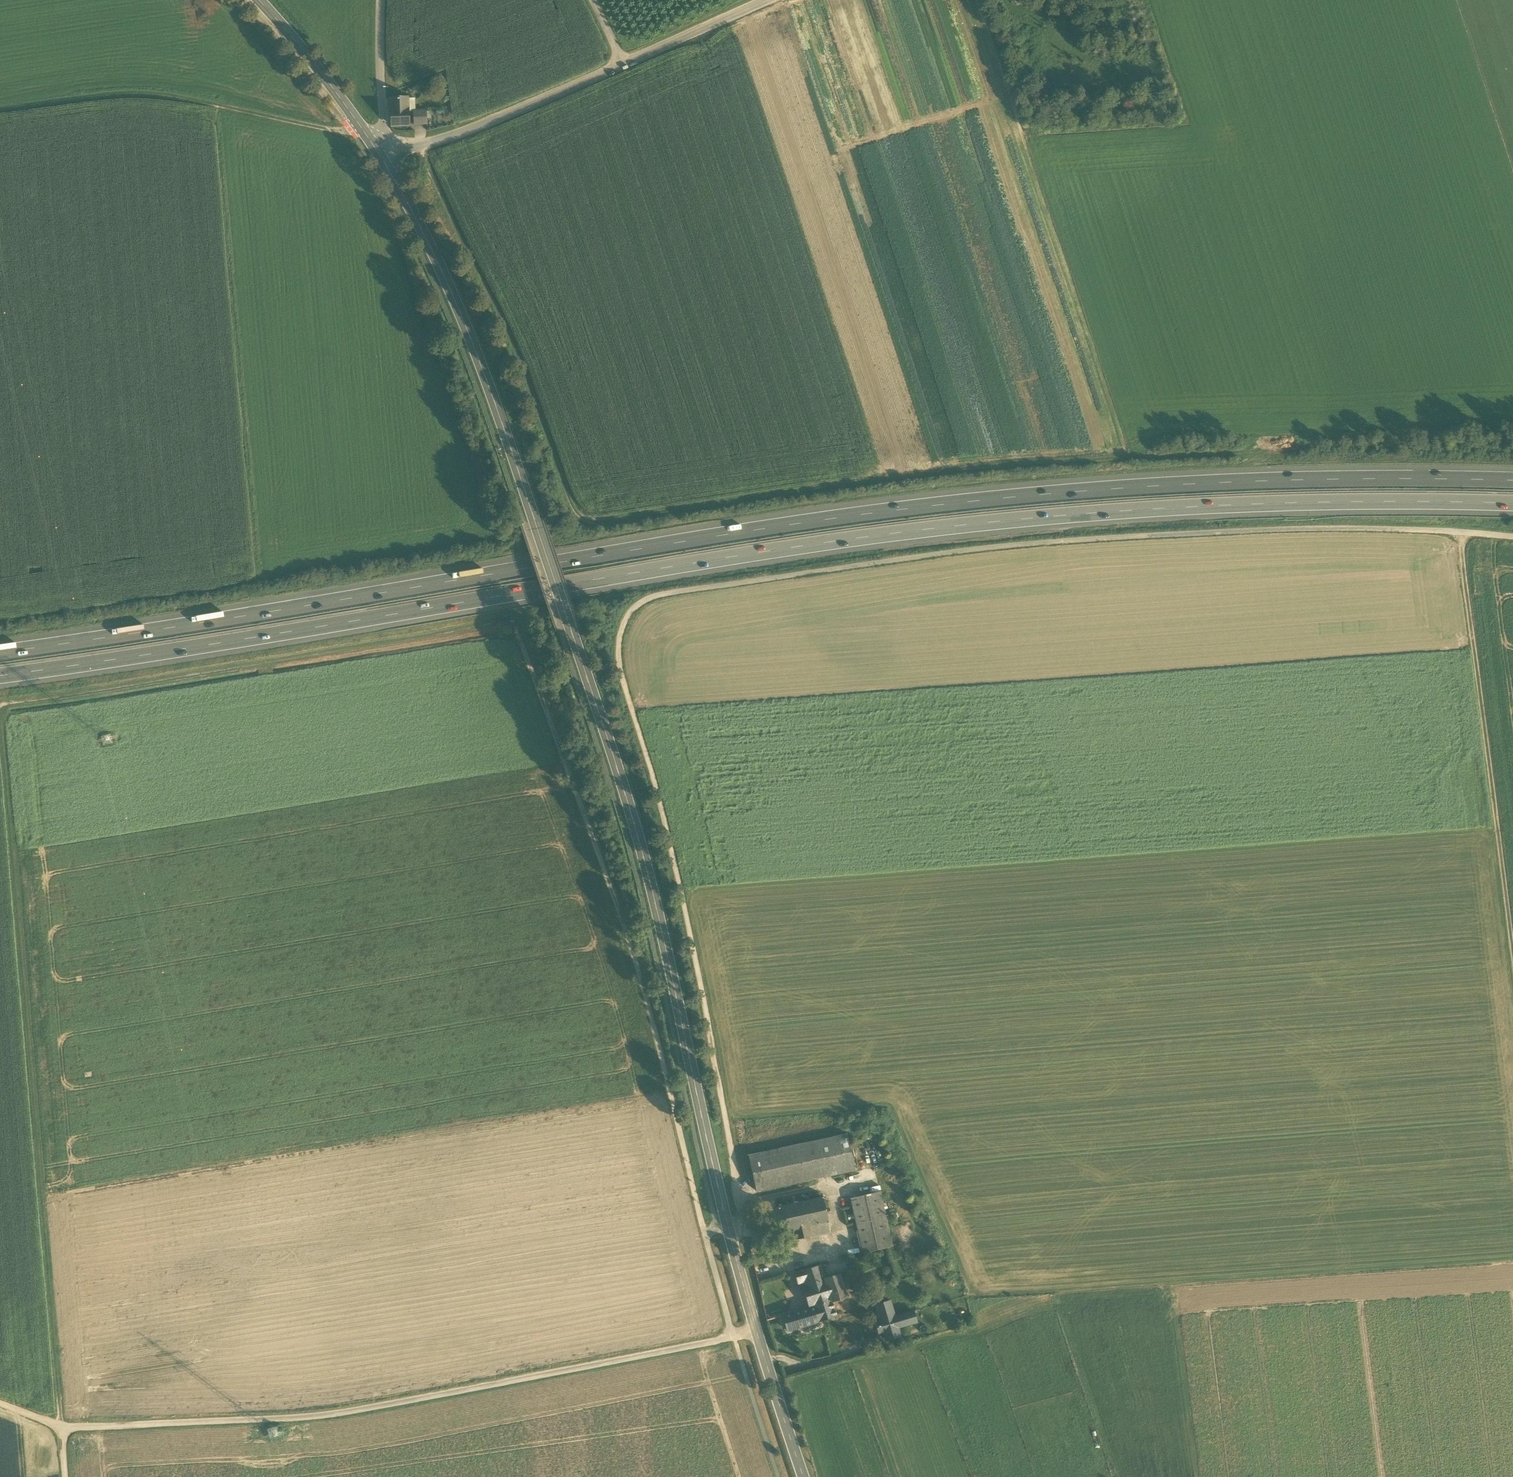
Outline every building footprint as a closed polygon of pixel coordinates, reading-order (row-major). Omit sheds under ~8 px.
[(391,101),(392,126),(409,125),(408,98),(393,98),(391,101)] [(414,111),(415,125),(426,124),(426,111),(414,111)] [(748,1156),(756,1191),(854,1170),(846,1134),(748,1156)] [(850,1198),(863,1253),(892,1246),(880,1191),(850,1198)] [(830,1232),(828,1223),(823,1197),(761,1210),(766,1236),(776,1234),(778,1243),(797,1239),(811,1236),(830,1232)] [(803,1286),(805,1295),(827,1288),(824,1279),(825,1278),(820,1265),(795,1272),(799,1287),(803,1286)] [(809,1307),(814,1323),(837,1316),(832,1301),(847,1297),(840,1274),(825,1278),(824,1279),(827,1288),(805,1295),(809,1307)] [(897,1327),(908,1324),(906,1314),(913,1312),(913,1311),(894,1316),(890,1301),(876,1305),(880,1321),(876,1322),(879,1333),(883,1332),(886,1340),(900,1336),(897,1327)] [(783,1315),(788,1331),(814,1323),(809,1307),(783,1315)] [(916,1322),(913,1312),(906,1314),(908,1324),(916,1322)]
